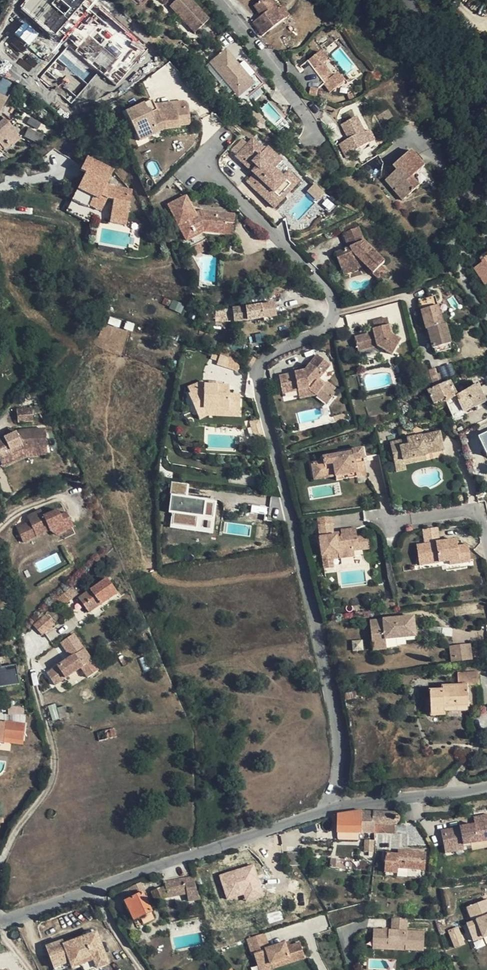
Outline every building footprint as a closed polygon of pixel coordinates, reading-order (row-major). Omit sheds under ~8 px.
[(167,8),(190,35),(204,23),(185,0),(177,0),(167,8)] [(479,11),(486,15),(486,0),(484,0),(479,11)] [(277,15),(267,1),(253,10),(260,21),(251,27),(260,40),(283,25),(277,15)] [(282,12),(277,15),(283,25),(288,21),(282,12)] [(25,21),(15,32),(28,45),(39,34),(25,21)] [(137,48),(143,43),(131,28),(125,32),(137,48)] [(129,64),(140,55),(125,37),(115,45),(129,64)] [(246,84),(221,56),(207,69),(232,97),(246,84)] [(329,95),(343,85),(336,77),(331,80),(314,59),(299,70),(317,93),(324,88),(329,95)] [(154,73),(163,66),(160,61),(150,69),(154,73)] [(138,108),(162,132),(178,130),(178,128),(187,127),(186,110),(183,107),(180,106),(173,107),(174,111),(154,112),(153,108),(150,102),(138,108)] [(162,132),(138,108),(123,114),(138,144),(162,132)] [(6,141),(6,140),(14,133),(7,124),(11,121),(7,117),(3,121),(0,118),(0,147),(6,141)] [(359,120),(344,127),(351,140),(341,145),(349,159),(360,154),(359,152),(372,145),(359,120)] [(184,132),(188,136),(187,127),(178,128),(178,130),(162,132),(169,138),(178,137),(184,132)] [(25,137),(39,141),(41,133),(27,129),(25,137)] [(169,138),(162,132),(138,144),(139,148),(155,141),(157,143),(169,138)] [(17,136),(14,133),(6,140),(6,141),(8,144),(17,136)] [(250,150),(255,145),(251,140),(234,157),(253,176),(246,183),(260,196),(266,190),(272,194),(284,181),(281,178),(278,174),(272,169),(279,162),(265,148),(262,151),(257,156),(250,150)] [(262,151),(255,145),(250,150),(257,156),(262,151)] [(423,166),(409,151),(392,167),(395,170),(398,174),(394,177),(391,174),(385,180),(402,200),(417,187),(410,178),(423,166)] [(48,170),(54,161),(46,155),(39,163),(48,170)] [(112,176),(86,162),(79,175),(83,178),(88,181),(85,187),(79,185),(62,215),(83,227),(87,220),(105,230),(121,233),(127,196),(108,192),(105,190),(112,176)] [(285,167),(279,162),(272,169),(278,174),(285,167)] [(286,172),(281,178),(284,181),(272,194),(266,190),(260,196),(273,207),(297,183),(286,172)] [(88,181),(83,178),(79,185),(85,187),(88,181)] [(314,184),(310,189),(319,197),(323,193),(314,184)] [(310,189),(307,192),(315,201),(319,197),(310,189)] [(234,215),(215,213),(215,216),(209,215),(209,213),(201,212),(195,214),(189,196),(171,203),(186,240),(205,232),(222,234),(223,224),(233,224),(234,215)] [(354,220),(339,226),(341,233),(357,226),(354,220)] [(232,235),(233,224),(223,224),(222,234),(232,235)] [(357,226),(341,233),(345,241),(354,237),(355,240),(346,244),(334,252),(341,267),(360,260),(365,265),(372,271),(375,268),(382,274),(386,270),(381,265),(385,261),(363,241),(357,226)] [(476,260),(479,264),(471,270),(484,287),(486,285),(486,251),(476,260)] [(360,260),(341,267),(343,273),(365,265),(360,260)] [(379,277),(382,274),(375,268),(372,271),(379,277)] [(434,300),(418,304),(425,333),(426,333),(428,341),(432,353),(448,349),(444,329),(441,329),(434,300)] [(233,308),(234,322),(271,316),(270,303),(260,305),(261,306),(233,308)] [(200,313),(200,317),(207,317),(207,319),(215,319),(216,320),(221,320),(221,321),(231,320),(232,322),(234,322),(233,308),(223,309),(200,313)] [(373,335),(368,336),(364,337),(372,348),(376,348),(391,354),(398,341),(390,337),(386,320),(372,323),(374,331),(371,331),(373,335)] [(358,352),(372,348),(364,337),(354,339),(358,352)] [(448,349),(432,353),(433,358),(450,354),(448,349)] [(250,368),(255,360),(251,356),(245,365),(250,368)] [(307,388),(315,395),(322,386),(316,381),(329,365),(318,356),(306,370),(301,371),(295,373),(281,376),(285,393),(297,391),(307,388)] [(436,371),(422,375),(427,391),(440,386),(436,371)] [(186,388),(188,393),(203,387),(202,384),(202,382),(186,388)] [(351,382),(344,384),(348,397),(355,395),(351,382)] [(444,401),(457,396),(448,382),(440,386),(427,391),(434,405),(444,401)] [(475,406),(486,401),(478,383),(467,389),(475,406)] [(186,394),(193,412),(199,410),(226,412),(226,415),(237,416),(237,397),(228,396),(229,384),(219,384),(219,387),(211,387),(211,384),(202,384),(203,387),(188,393),(186,394)] [(298,398),(315,395),(307,388),(297,391),(298,398)] [(454,416),(475,406),(467,389),(457,396),(444,401),(447,406),(452,417),(454,416)] [(447,406),(444,401),(434,405),(437,411),(447,406)] [(32,409),(17,411),(18,423),(34,422),(32,409)] [(237,419),(237,416),(226,415),(226,412),(199,410),(193,412),(197,420),(205,416),(237,419)] [(0,441),(0,459),(1,461),(26,450),(48,448),(46,430),(20,432),(16,434),(10,436),(0,441)] [(444,451),(440,432),(389,444),(393,457),(402,455),(404,462),(426,457),(426,456),(444,451)] [(361,444),(350,447),(351,449),(322,454),(322,458),(323,466),(332,465),(333,471),(333,472),(355,468),(354,459),(363,457),(361,444)] [(402,455),(393,457),(396,472),(405,470),(405,465),(404,462),(402,455)] [(355,468),(333,472),(333,475),(365,470),(363,457),(354,459),(355,468)] [(426,457),(404,462),(405,465),(427,460),(426,457)] [(323,466),(322,458),(310,460),(312,474),(333,471),(332,465),(323,466)] [(215,499),(188,496),(189,483),(171,482),(169,513),(173,513),(172,528),(212,532),(215,499)] [(30,523),(17,529),(23,543),(49,531),(56,536),(73,529),(66,513),(59,516),(57,511),(43,517),(40,511),(27,517),(30,523)] [(313,514),(314,523),(329,520),(327,512),(313,514)] [(329,520),(314,523),(320,555),(336,552),(336,557),(352,554),(352,548),(368,545),(366,532),(354,534),(353,526),(338,528),(339,535),(331,536),(329,520)] [(436,525),(422,527),(424,541),(416,542),(418,554),(428,553),(429,557),(438,556),(438,560),(449,559),(457,558),(458,562),(470,561),(467,543),(457,544),(455,537),(439,540),(436,525)] [(336,552),(320,555),(321,567),(330,566),(330,558),(336,557),(336,552)] [(419,563),(438,560),(438,556),(429,557),(428,553),(418,554),(419,563)] [(116,592),(106,579),(80,598),(89,612),(116,592)] [(73,586),(68,590),(74,597),(79,593),(73,586)] [(68,590),(60,597),(66,603),(74,597),(68,590)] [(60,597),(48,608),(53,613),(66,603),(60,597)] [(54,622),(45,611),(34,622),(43,632),(54,622)] [(415,640),(413,620),(412,620),(369,624),(371,648),(385,647),(385,643),(415,640)] [(91,659),(73,632),(60,641),(71,656),(48,673),(55,684),(81,666),(91,659)] [(476,644),(455,647),(457,663),(478,660),(476,644)] [(91,659),(81,666),(88,677),(98,669),(91,659)] [(19,682),(15,663),(0,666),(0,686),(19,682)] [(442,690),(430,691),(431,715),(444,715),(444,712),(468,710),(467,685),(479,685),(478,671),(457,672),(457,685),(442,687),(442,690)] [(23,705),(9,705),(8,713),(23,713),(23,705)] [(4,722),(0,722),(0,742),(1,742),(22,745),(25,725),(4,722)] [(96,733),(99,741),(114,738),(111,729),(96,733)] [(363,810),(361,811),(361,822),(372,823),(373,811),(363,810)] [(361,811),(337,815),(337,822),(337,832),(339,833),(339,840),(355,840),(356,833),(360,833),(374,833),(374,824),(372,824),(372,823),(361,822),(361,811)] [(398,822),(399,821),(399,817),(398,815),(396,813),(373,811),(372,823),(372,824),(374,824),(393,824),(394,823),(396,823),(398,822)] [(442,831),(443,837),(450,835),(452,847),(463,845),(486,841),(486,815),(476,817),(478,824),(442,831)] [(394,823),(393,824),(394,834),(404,835),(404,829),(404,827),(399,821),(398,822),(396,823),(394,823)] [(316,829),(314,823),(302,827),(305,834),(316,829)] [(393,824),(374,824),(374,833),(394,834),(393,824)] [(375,841),(374,833),(360,833),(361,841),(364,841),(372,841),(375,841)] [(450,835),(443,837),(446,853),(464,850),(463,845),(452,847),(450,835)] [(372,853),(372,841),(364,841),(364,852),(372,853)] [(426,853),(414,852),(398,850),(397,855),(390,854),(386,854),(384,873),(397,873),(398,868),(423,870),(424,870),(426,853)] [(303,853),(290,852),(290,864),(302,865),(303,853)] [(254,864),(218,874),(226,900),(244,895),(246,901),(264,896),(254,864)] [(423,877),(423,870),(398,868),(397,873),(384,873),(384,876),(407,878),(407,876),(423,877)] [(165,886),(168,897),(186,894),(188,901),(200,899),(192,877),(164,883),(165,886)] [(125,903),(128,909),(131,916),(138,913),(140,917),(151,912),(143,893),(145,893),(140,883),(126,889),(130,896),(126,897),(127,900),(125,901),(125,903)] [(163,898),(160,889),(152,892),(157,903),(163,898)] [(468,907),(474,922),(469,924),(475,941),(486,937),(486,900),(468,907)] [(375,927),(374,938),(390,940),(389,942),(407,943),(406,948),(424,949),(426,930),(408,929),(409,917),(394,916),(393,928),(375,927)] [(449,923),(439,926),(441,933),(452,929),(449,923)] [(466,944),(459,928),(450,932),(456,947),(466,944)] [(49,945),(56,966),(82,957),(84,963),(86,969),(94,969),(111,964),(100,932),(76,940),(67,943),(66,939),(49,945)] [(268,948),(264,934),(248,939),(253,955),(255,955),(260,967),(280,961),(281,962),(290,959),(291,961),(306,956),(301,941),(292,945),(287,946),(286,942),(268,948)] [(374,946),(406,948),(407,943),(389,942),(390,940),(374,938),(374,946)] [(82,957),(56,966),(58,969),(74,964),(75,967),(84,963),(82,957)] [(260,967),(261,969),(275,969),(274,968),(291,961),(290,959),(281,962),(280,961),(260,967)]
